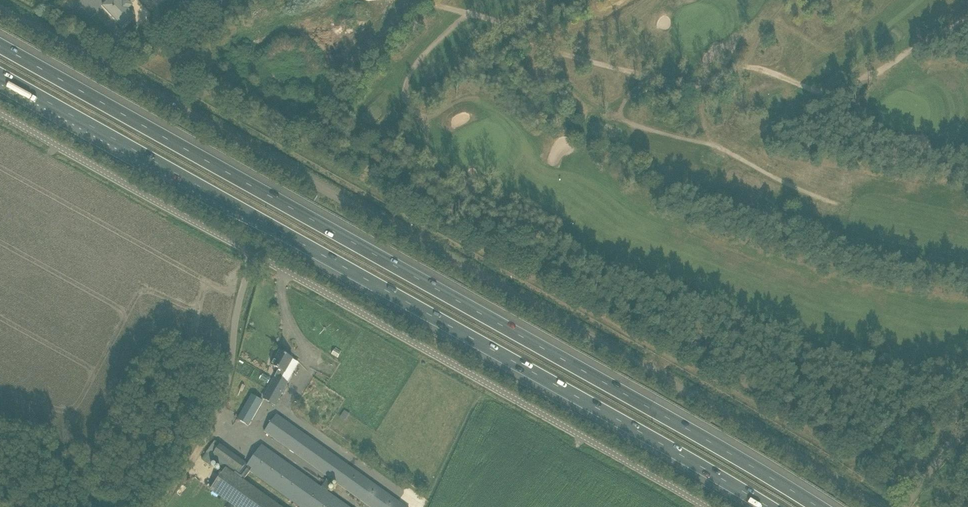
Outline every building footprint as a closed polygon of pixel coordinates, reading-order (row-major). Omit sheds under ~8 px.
[(103,6),(122,26),(129,21),(134,15),(128,8),(131,5),(127,0),(125,0),(123,3),(120,0),(109,0),(103,6)] [(335,350),(332,355),(338,358),(341,353),(335,350)] [(275,378),(264,398),(275,405),(287,385),(288,383),(281,380),(293,359),(280,352),(272,365),(279,369),(275,377),(276,377),(275,378)] [(252,394),(238,419),(248,425),(249,425),(252,420),(263,401),(252,394)] [(327,492),(334,482),(370,506),(406,506),(277,414),(264,431),(328,477),(321,488),(262,446),(247,465),(220,445),(210,457),(226,468),(211,490),(235,506),(281,506),(244,480),(250,471),(300,506),(348,506),(327,492)]
